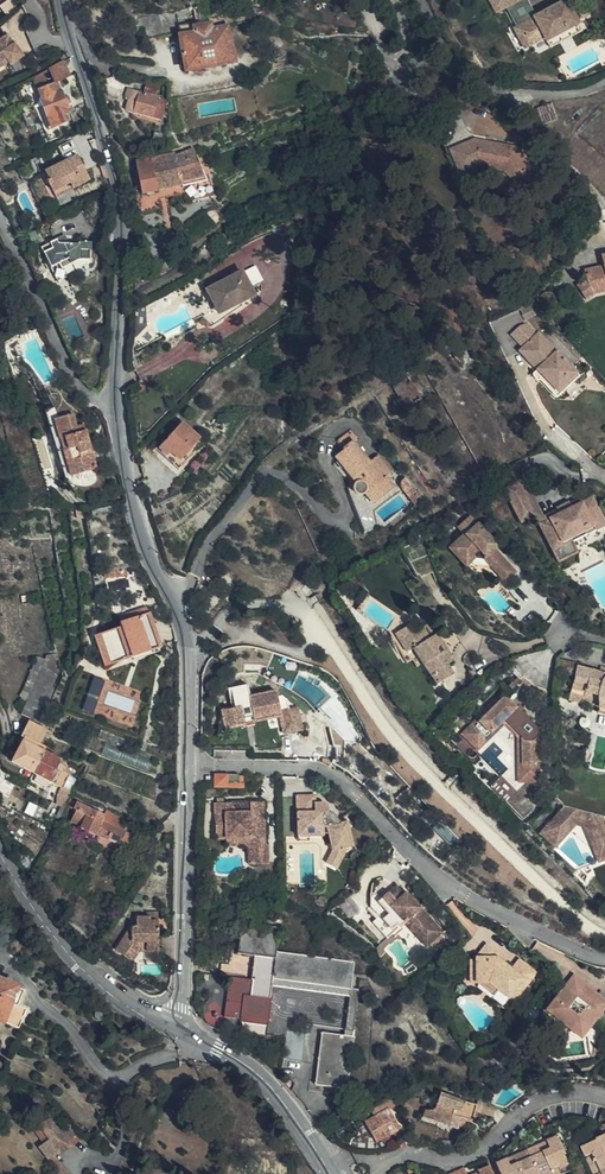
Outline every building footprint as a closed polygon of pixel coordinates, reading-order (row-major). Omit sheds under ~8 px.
[(519,0),(489,0),(497,13),(505,8),(519,0)] [(526,0),(519,0),(505,8),(516,28),(535,16),(526,0)] [(535,16),(516,28),(514,28),(525,47),(545,35),(547,39),(577,22),(575,19),(588,12),(582,0),(578,0),(567,6),(564,0),(563,0),(553,6),(555,9),(547,14),(545,10),(535,16)] [(196,12),(178,16),(182,34),(190,71),(237,61),(224,2),(195,8),(196,12)] [(182,34),(178,16),(178,13),(139,22),(141,31),(147,30),(149,41),(182,34)] [(581,29),(577,22),(547,39),(551,46),(581,29)] [(7,36),(0,41),(0,69),(8,63),(10,66),(23,57),(14,45),(13,45),(11,47),(9,44),(11,42),(7,36)] [(70,77),(63,63),(49,70),(55,86),(70,77)] [(39,75),(31,80),(35,88),(43,83),(39,75)] [(67,111),(66,110),(65,108),(63,102),(55,86),(37,94),(41,102),(39,104),(42,109),(47,122),(44,124),(48,133),(65,125),(62,119),(67,117),(65,112),(67,111)] [(133,110),(137,95),(128,94),(126,108),(133,110)] [(164,101),(137,95),(133,110),(132,116),(153,121),(153,119),(160,121),(164,101)] [(555,118),(549,103),(533,108),(538,123),(555,118)] [(562,153),(585,174),(604,153),(604,106),(562,153)] [(47,122),(42,109),(38,111),(44,124),(47,122)] [(438,147),(446,143),(439,129),(426,136),(448,180),(468,169),(464,161),(449,168),(438,147)] [(462,135),(446,143),(438,147),(449,168),(464,161),(492,164),(505,175),(521,156),(502,140),(462,135)] [(165,154),(166,139),(155,139),(154,153),(165,154)] [(201,169),(199,162),(197,152),(174,159),(173,156),(134,165),(141,196),(182,188),(178,175),(201,169)] [(530,163),(521,156),(505,175),(513,182),(530,163)] [(62,186),(64,191),(75,185),(68,171),(75,166),(71,159),(40,175),(45,184),(41,186),(46,194),(62,186)] [(201,161),(199,162),(201,169),(178,175),(182,188),(182,190),(187,189),(190,203),(213,197),(208,178),(205,178),(201,161)] [(592,185),(604,196),(604,171),(592,185)] [(226,192),(223,186),(215,190),(219,197),(226,192)] [(88,263),(88,246),(74,244),(75,246),(61,244),(54,247),(53,243),(27,256),(36,276),(46,271),(53,285),(65,279),(61,271),(78,263),(88,263)] [(599,261),(601,271),(582,275),(585,283),(575,291),(584,305),(595,298),(604,296),(604,259),(599,261)] [(224,283),(206,293),(218,316),(242,303),(253,298),(240,274),(231,279),(224,283)] [(146,331),(143,308),(135,313),(134,342),(137,343),(146,331)] [(519,352),(536,370),(553,388),(573,369),(538,333),(537,334),(527,323),(519,327),(511,335),(523,348),(519,352)] [(553,388),(536,370),(533,373),(553,395),(557,396),(578,375),(575,371),(575,367),(573,369),(553,388)] [(416,395),(406,376),(400,380),(401,383),(391,389),(400,404),(416,395)] [(97,471),(83,426),(75,428),(71,418),(49,425),(66,480),(97,471)] [(385,456),(376,462),(371,455),(355,436),(358,433),(351,424),(337,434),(344,443),(334,452),(355,478),(355,479),(354,480),(354,481),(354,483),(355,484),(356,486),(357,487),(359,488),(361,488),(362,488),(363,488),(364,488),(365,488),(365,487),(366,487),(367,486),(368,485),(377,496),(397,480),(389,468),(391,465),(385,456)] [(179,461),(198,440),(181,425),(158,451),(165,457),(169,453),(179,461)] [(379,449),(371,455),(376,462),(385,456),(379,449)] [(419,485),(408,471),(407,472),(406,472),(405,473),(405,474),(404,476),(404,477),(404,478),(404,480),(404,481),(405,483),(418,499),(426,494),(422,489),(424,487),(421,483),(419,485)] [(521,480),(515,483),(532,516),(538,526),(581,503),(578,498),(541,518),(521,480)] [(532,516),(515,483),(499,492),(516,524),(532,516)] [(581,503),(538,526),(552,552),(571,542),(604,524),(604,523),(591,497),(581,503)] [(491,539),(496,536),(485,524),(483,525),(475,517),(465,527),(471,535),(460,544),(474,562),(478,559),(498,563),(497,570),(503,576),(514,565),(500,550),(491,539)] [(505,545),(496,536),(491,539),(500,550),(505,545)] [(576,552),(571,542),(552,552),(557,562),(576,552)] [(474,562),(460,544),(456,548),(470,565),(474,562)] [(514,565),(503,576),(510,583),(521,573),(514,565)] [(123,570),(101,570),(101,579),(123,579),(123,570)] [(240,591),(234,583),(230,586),(236,594),(240,591)] [(252,590),(247,584),(242,587),(247,594),(252,590)] [(160,650),(149,615),(147,615),(145,609),(136,612),(138,618),(120,624),(119,625),(120,629),(94,638),(104,668),(160,650)] [(136,612),(118,618),(120,624),(138,618),(136,612)] [(390,638),(402,657),(413,650),(423,664),(433,681),(430,682),(434,688),(437,686),(438,688),(451,679),(446,670),(451,667),(445,656),(447,654),(436,636),(434,637),(427,626),(416,632),(412,624),(390,638)] [(413,650),(402,657),(408,665),(414,661),(418,667),(423,664),(413,650)] [(472,679),(479,677),(492,665),(488,656),(467,664),(472,679)] [(584,693),(586,681),(573,679),(574,667),(573,668),(568,698),(570,698),(571,690),(584,693)] [(588,679),(589,670),(574,667),(573,679),(586,681),(586,678),(588,679)] [(598,676),(604,677),(604,669),(597,668),(596,672),(599,672),(598,676)] [(594,671),(589,670),(588,679),(586,678),(586,681),(584,693),(604,698),(604,682),(598,680),(598,676),(596,675),(596,672),(594,671)] [(41,726),(48,710),(60,679),(41,672),(22,718),(41,726)] [(250,676),(233,679),(237,700),(234,700),(224,702),(224,707),(223,708),(222,709),(220,725),(228,723),(227,720),(246,717),(244,710),(282,704),(280,690),(282,690),(281,686),(279,686),(279,684),(264,687),(264,686),(253,688),(250,676)] [(282,704),(244,710),(246,717),(246,719),(256,717),(256,714),(283,709),(286,726),(304,723),(301,700),(292,702),(290,692),(285,689),(282,690),(280,690),(282,704)] [(604,711),(604,698),(584,693),(571,690),(570,698),(599,705),(598,710),(604,711)] [(491,703),(474,719),(485,731),(499,717),(503,717),(519,734),(519,763),(528,763),(528,760),(534,760),(534,726),(504,696),(494,706),(491,703)] [(485,731),(474,719),(462,731),(473,742),(485,731)] [(33,776),(42,756),(36,752),(45,734),(39,731),(26,725),(17,744),(20,745),(10,764),(33,776)] [(64,767),(42,756),(33,776),(62,790),(68,777),(61,774),(64,767)] [(534,776),(534,760),(528,760),(528,763),(519,763),(519,776),(534,776)] [(241,787),(241,776),(241,774),(231,774),(231,772),(214,771),(213,780),(213,786),(241,787)] [(573,792),(558,789),(558,788),(551,794),(552,795),(552,797),(556,800),(558,800),(562,804),(560,805),(558,805),(554,809),(554,812),(549,817),(547,818),(544,821),(543,824),(542,826),(553,836),(573,814),(586,817),(596,844),(604,840),(604,826),(594,800),(604,803),(604,799),(573,792)] [(68,803),(71,797),(73,795),(62,790),(57,799),(68,803)] [(315,790),(297,790),(297,827),(308,827),(308,831),(322,831),(322,829),(328,829),(332,847),(325,859),(335,864),(344,849),(343,844),(352,841),(348,817),(343,817),(332,806),(327,806),(327,803),(327,802),(327,801),(327,800),(326,800),(326,799),(325,799),(324,799),(324,798),(323,798),(322,798),(314,798),(315,790)] [(231,806),(231,796),(216,796),(216,831),(226,831),(235,830),(236,838),(246,837),(246,856),(265,856),(265,837),(261,837),(260,795),(249,795),(250,805),(231,806)] [(249,795),(231,796),(231,806),(250,805),(249,795)] [(108,838),(120,844),(126,833),(124,832),(127,824),(106,815),(104,818),(74,805),(71,812),(74,813),(70,823),(82,829),(81,830),(95,836),(96,835),(107,840),(108,838)] [(542,826),(536,831),(552,845),(573,822),(582,824),(596,860),(604,856),(604,840),(596,844),(586,817),(573,814),(553,836),(542,826)] [(308,827),(297,827),(297,836),(308,836),(308,831),(308,827)] [(126,833),(120,844),(118,849),(127,853),(135,837),(126,833)] [(444,933),(398,884),(382,899),(428,948),(444,933)] [(235,946),(252,948),(272,951),(269,971),(349,982),(350,978),(348,979),(351,955),(273,944),(275,925),(261,923),(261,920),(249,918),(248,922),(238,921),(235,946)] [(146,931),(157,932),(157,919),(147,919),(146,925),(146,931)] [(159,933),(157,932),(146,931),(146,925),(131,924),(130,934),(121,933),(114,947),(123,953),(132,939),(140,940),(145,941),(145,947),(157,948),(159,933)] [(132,939),(123,953),(130,957),(140,940),(132,939)] [(490,963),(494,956),(483,946),(478,952),(490,963)] [(157,959),(157,948),(145,947),(144,958),(157,959)] [(248,989),(266,992),(268,978),(346,989),(341,1029),(351,1030),(351,1024),(350,1023),(355,984),(349,982),(269,971),(272,951),(252,948),(249,973),(250,973),(248,989)] [(502,963),(494,956),(490,963),(478,952),(473,958),(473,966),(468,965),(467,984),(479,984),(495,997),(505,1004),(509,1000),(512,1003),(534,976),(517,962),(509,973),(500,966),(502,963)] [(267,992),(266,992),(248,989),(250,973),(249,973),(225,970),(220,1010),(236,1012),(235,1015),(263,1020),(267,992)] [(581,992),(586,987),(576,979),(570,986),(575,991),(581,992)] [(17,1030),(25,1010),(17,1007),(22,994),(0,984),(0,1022),(17,1030)] [(490,1003),(495,997),(479,984),(473,989),(490,1003)] [(586,987),(581,992),(575,991),(570,986),(548,1012),(567,1029),(571,1025),(578,1031),(584,1024),(589,1028),(604,1009),(604,1003),(586,987)] [(579,1039),(589,1028),(584,1024),(578,1031),(571,1025),(567,1029),(579,1039)] [(351,1030),(341,1029),(319,1025),(311,1078),(343,1083),(351,1030)] [(286,1030),(285,1057),(303,1059),(305,1031),(286,1030)] [(500,1095),(494,1103),(495,1104),(504,1107),(522,1095),(510,1085),(506,1087),(500,1095)] [(475,1106),(438,1096),(434,1112),(427,1111),(426,1115),(423,1115),(422,1122),(457,1129),(460,1118),(472,1121),(474,1111),(475,1106)] [(495,1104),(494,1103),(476,1100),(475,1106),(474,1111),(492,1115),(495,1104)] [(384,1123),(388,1122),(382,1111),(359,1126),(366,1140),(375,1134),(379,1140),(390,1133),(384,1123)] [(62,1170),(52,1157),(80,1139),(69,1124),(60,1131),(50,1118),(32,1131),(39,1140),(33,1144),(46,1161),(57,1173),(58,1173),(62,1170)] [(394,1131),(388,1122),(384,1123),(390,1133),(394,1131)] [(599,1127),(602,1135),(594,1139),(595,1140),(580,1147),(584,1157),(591,1154),(600,1173),(604,1173),(604,1124),(599,1127)] [(375,1134),(366,1140),(370,1145),(379,1140),(375,1134)] [(545,1141),(548,1149),(527,1159),(534,1173),(544,1173),(556,1168),(559,1173),(560,1173),(570,1170),(563,1155),(565,1153),(556,1136),(545,1141)] [(548,1149),(545,1141),(523,1151),(527,1159),(548,1149)] [(527,1159),(523,1151),(503,1159),(507,1168),(527,1159)] [(591,1154),(584,1157),(592,1173),(600,1173),(591,1154)] [(527,1159),(507,1168),(503,1159),(492,1164),(497,1173),(534,1173),(527,1159)]
